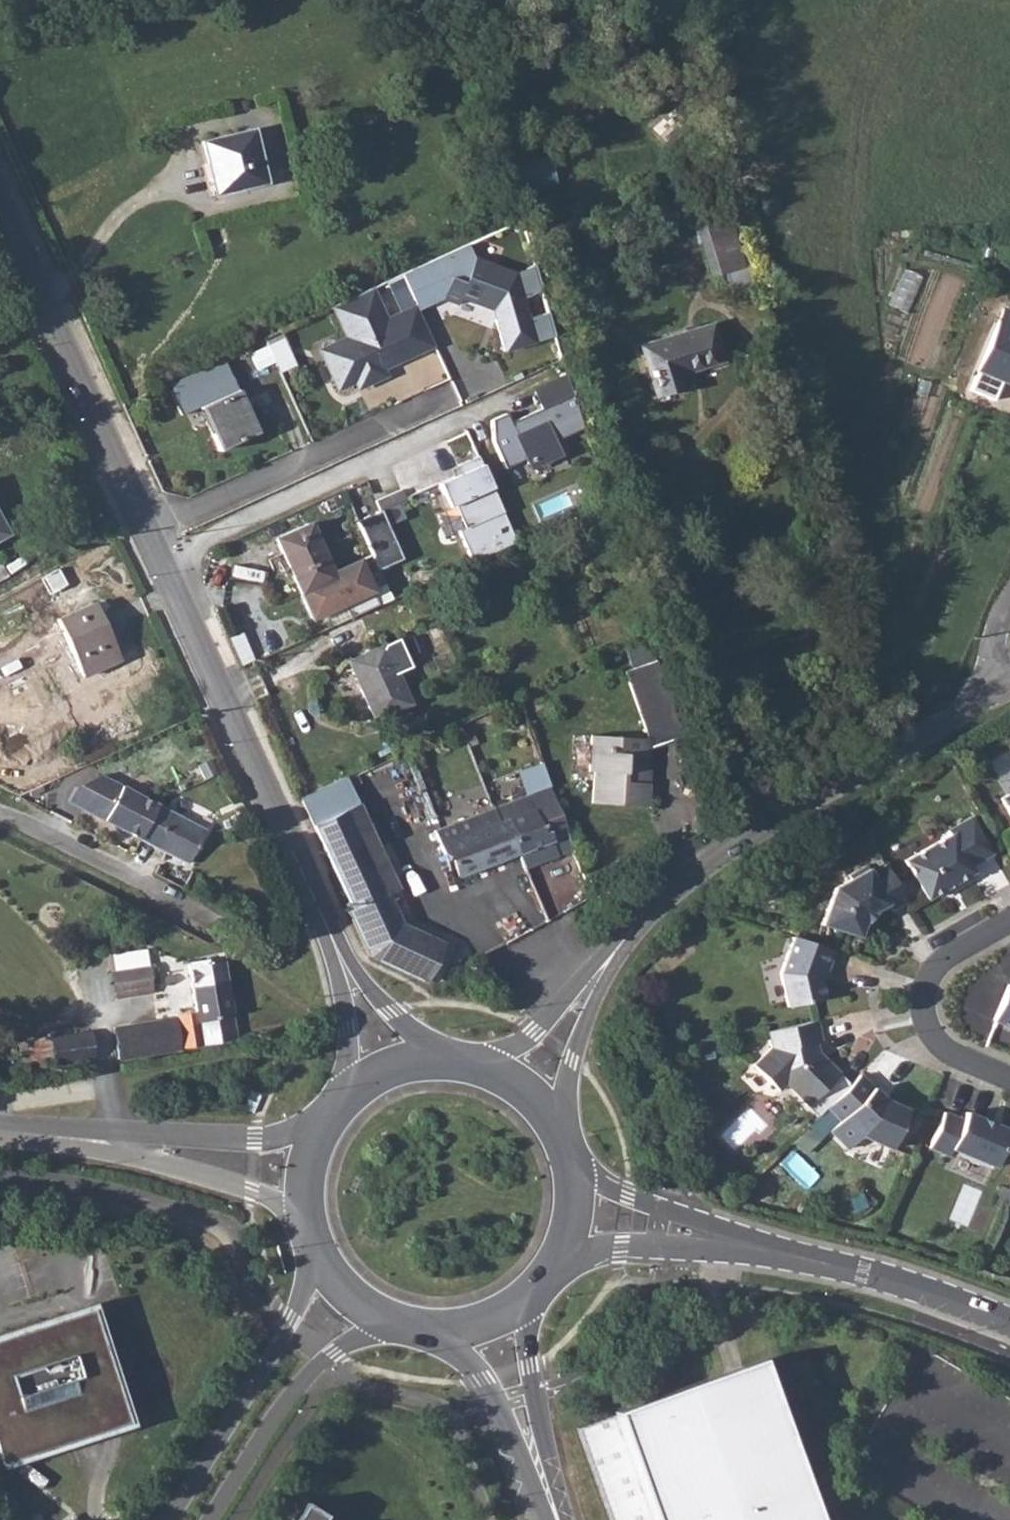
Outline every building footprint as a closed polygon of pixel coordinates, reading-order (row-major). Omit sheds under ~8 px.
[(260,128),(201,141),(213,194),(271,181),(260,128)] [(728,215),(703,222),(718,274),(720,274),(729,301),(752,294),(728,215)] [(472,245),(405,275),(423,310),(442,302),(519,323),(526,299),(511,295),(519,269),(476,257),(472,245)] [(909,268),(902,281),(918,290),(925,277),(909,268)] [(373,285),(330,305),(344,335),(316,349),(337,393),(435,347),(414,304),(388,317),(373,285)] [(970,390),(992,398),(1000,380),(1009,383),(1009,312),(1004,310),(970,390)] [(639,345),(654,390),(679,382),(676,373),(721,360),(709,324),(639,345)] [(289,353),(279,358),(283,367),(292,363),(289,353)] [(234,390),(202,405),(213,431),(210,432),(218,449),(255,432),(234,390)] [(507,411),(490,420),(491,442),(506,472),(522,464),(527,473),(565,454),(558,440),(581,428),(566,397),(513,424),(507,411)] [(484,462),(437,483),(447,507),(436,512),(445,533),(457,531),(471,563),(520,542),(484,462)] [(403,558),(380,508),(355,519),(378,570),(403,558)] [(311,520),(274,538),(314,621),(376,591),(360,559),(335,571),(311,520)] [(58,567),(46,575),(54,590),(66,584),(58,567)] [(97,603),(61,619),(86,675),(122,659),(97,603)] [(395,637),(348,658),(360,685),(357,686),(373,718),(408,702),(394,670),(408,664),(395,637)] [(654,656),(624,666),(648,738),(650,738),(650,742),(680,732),(654,656)] [(647,805),(647,782),(642,781),(644,755),(649,755),(650,742),(650,738),(648,738),(590,735),(588,771),(593,771),(591,802),(647,805)] [(66,802),(103,820),(120,787),(100,774),(79,783),(66,802)] [(547,785),(489,807),(497,826),(506,822),(518,852),(523,866),(572,849),(566,833),(547,785)] [(120,787),(103,820),(187,862),(204,829),(120,787)] [(1001,799),(1009,814),(1009,793),(1001,799)] [(360,802),(305,827),(365,959),(426,985),(443,944),(402,926),(389,899),(402,893),(360,802)] [(497,826),(489,807),(439,827),(434,829),(441,851),(447,849),(458,875),(492,862),(518,852),(506,822),(497,826)] [(950,835),(905,860),(927,898),(955,882),(957,885),(974,874),(969,866),(992,853),(971,817),(947,830),(950,835)] [(906,902),(885,865),(870,873),(865,865),(848,876),(850,878),(834,888),(820,924),(858,938),(864,919),(870,913),(887,904),(891,911),(906,902)] [(834,950),(793,936),(781,972),(788,1006),(825,998),(820,976),(823,965),(828,967),(834,950)] [(178,945),(171,962),(182,965),(189,949),(178,945)] [(111,971),(94,973),(98,1002),(151,994),(150,986),(162,985),(160,966),(146,968),(144,954),(110,958),(111,971)] [(194,1015),(175,1017),(180,1050),(232,1041),(232,1037),(219,963),(187,966),(194,1015)] [(1009,984),(995,1020),(1009,1026),(1009,985),(1009,984)] [(180,1050),(175,1017),(110,1028),(115,1060),(180,1050)] [(786,1083),(819,1115),(826,1107),(850,1084),(818,1051),(812,1052),(809,1042),(821,1040),(816,1020),(767,1031),(770,1047),(753,1064),(779,1090),(786,1083)] [(93,1062),(88,1031),(16,1042),(21,1073),(93,1062)] [(882,1102),(857,1077),(850,1084),(826,1107),(839,1120),(829,1130),(847,1149),(861,1135),(890,1148),(907,1109),(885,1099),(882,1102)] [(962,1120),(943,1112),(929,1147),(948,1155),(951,1149),(994,1166),(1009,1130),(991,1122),(990,1124),(983,1121),(983,1120),(965,1112),(962,1120)] [(793,1153),(784,1163),(808,1185),(817,1174),(793,1153)] [(110,1428),(127,1422),(90,1308),(0,1337),(0,1464),(110,1428)] [(576,1427),(609,1519),(816,1519),(759,1362),(576,1427)] [(304,1503),(293,1519),(321,1519),(324,1515),(304,1503)]
